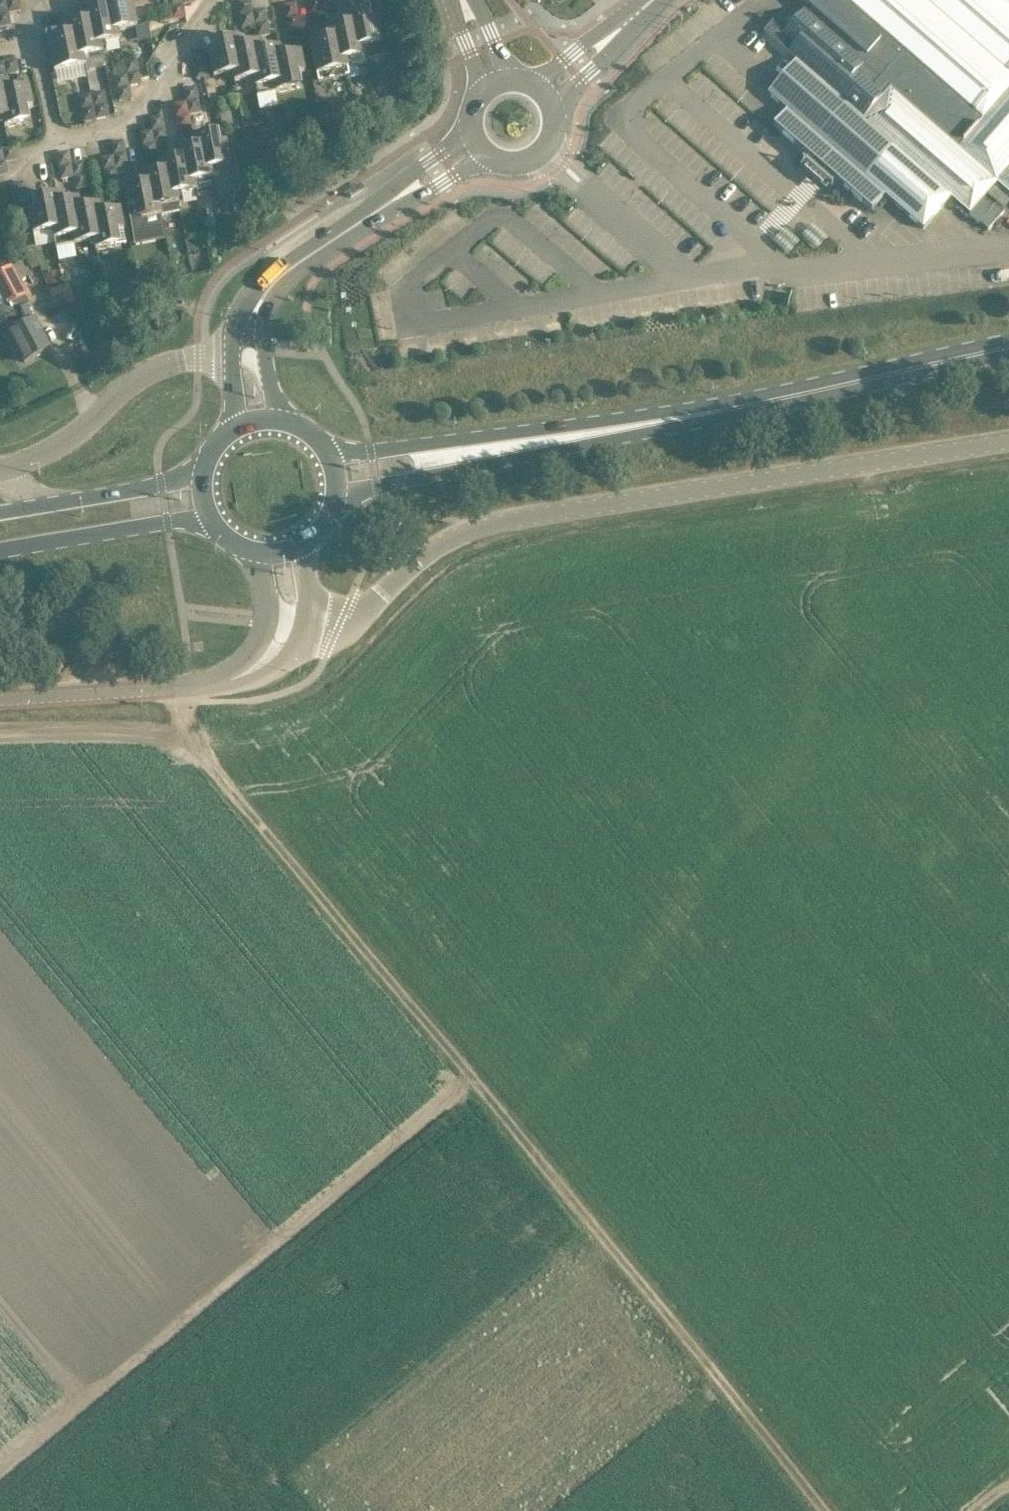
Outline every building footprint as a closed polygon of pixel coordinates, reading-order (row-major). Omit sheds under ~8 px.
[(9,14),(21,11),(19,0),(12,0),(0,2),(0,16),(9,14)] [(101,9),(103,21),(115,19),(118,32),(119,32),(137,28),(132,5),(121,7),(120,0),(100,0),(99,0),(101,9)] [(324,11),(323,12),(321,0),(315,0),(309,1),(314,26),(326,24),(324,11)] [(323,12),(324,11),(336,9),(334,0),(321,0),(323,12)] [(766,90),(785,107),(772,121),(875,209),(886,196),(923,229),(950,198),(969,215),(970,214),(984,198),(987,194),(997,183),(1008,194),(1008,0),(801,0),(808,7),(803,12),(786,31),(782,36),(794,47),(787,55),(790,57),(792,59),(766,90)] [(243,28),(255,26),(253,13),(250,1),(237,3),(243,28)] [(296,4),(284,6),(289,31),(301,29),(296,4)] [(186,18),(183,5),(171,7),(158,10),(161,23),(186,18)] [(120,40),(119,32),(118,32),(115,19),(103,21),(101,9),(82,13),(84,22),(86,33),(98,31),(101,44),(102,44),(120,40)] [(265,10),(253,13),(255,26),(257,38),(270,35),(265,10)] [(363,45),(367,61),(389,56),(386,42),(382,43),(377,20),(367,23),(364,12),(344,16),(346,25),(347,25),(349,34),(360,31),(363,45)] [(12,26),(9,14),(0,16),(0,29),(12,26)] [(65,26),(67,35),(69,46),(81,44),(84,57),(85,57),(87,66),(88,69),(106,65),(102,44),(101,44),(98,31),(86,33),(84,22),(65,26)] [(347,60),(349,70),(367,66),(366,61),(367,61),(363,45),(360,31),(349,34),(347,25),(346,25),(327,29),(329,38),(331,47),(343,45),(346,60),(347,60)] [(55,73),(85,66),(87,66),(85,57),(84,57),(81,44),(69,46),(67,35),(48,39),(55,73)] [(239,47),(240,47),(238,38),(213,44),(215,55),(209,55),(214,78),(233,75),(233,74),(231,61),(242,59),(239,47)] [(350,77),(349,70),(347,60),(346,60),(343,45),(331,47),(329,38),(310,42),(319,84),(350,77)] [(259,43),(240,47),(239,47),(242,59),(231,61),(233,74),(233,75),(235,83),(254,79),(251,65),(263,62),(260,52),(261,52),(259,43)] [(279,48),(261,52),(260,52),(263,62),(251,65),(254,79),(257,97),(276,93),(274,83),(275,83),(272,70),(283,67),(281,57),(279,48)] [(205,52),(192,55),(197,80),(210,77),(205,52)] [(300,53),(281,57),(283,67),(272,70),(275,83),(274,83),(276,93),(302,87),(299,74),(304,72),(300,53)] [(0,64),(0,77),(19,73),(17,60),(0,64)] [(128,75),(131,87),(142,85),(137,60),(126,62),(128,75)] [(130,88),(131,87),(128,75),(115,78),(119,102),(132,100),(130,88)] [(0,84),(0,120),(2,120),(3,120),(0,106),(12,104),(10,92),(8,83),(0,84)] [(29,88),(10,92),(12,104),(0,106),(3,120),(2,120),(4,128),(25,124),(22,111),(33,109),(29,88)] [(197,88),(185,90),(190,115),(201,113),(197,88)] [(189,116),(190,115),(185,90),(184,91),(186,103),(174,105),(179,130),(192,128),(189,116)] [(104,93),(93,95),(98,120),(109,118),(104,93)] [(84,123),(98,120),(93,95),(79,98),(84,123)] [(318,106),(322,126),(334,123),(330,104),(318,106)] [(366,116),(364,107),(356,108),(358,117),(366,116)] [(163,117),(150,119),(156,144),(167,142),(163,117)] [(155,145),(156,144),(150,119),(150,120),(152,132),(140,134),(145,159),(158,157),(155,145)] [(193,138),(195,147),(196,146),(199,160),(211,158),(213,171),(231,167),(230,162),(226,143),(221,144),(219,133),(195,138),(193,138)] [(241,135),(243,145),(254,143),(251,133),(241,135)] [(124,142),(112,144),(117,169),(129,167),(124,142)] [(116,169),(117,169),(112,144),(111,144),(113,157),(101,159),(106,184),(119,182),(116,169)] [(176,150),(178,159),(179,159),(180,160),(180,159),(182,172),(193,170),(196,183),(215,179),(213,171),(211,158),(199,160),(196,146),(195,147),(178,150),(176,150)] [(6,163),(18,161),(15,148),(0,151),(0,164),(6,163)] [(273,174),(290,163),(287,148),(269,152),(273,174)] [(77,190),(78,190),(73,165),(72,165),(69,153),(57,155),(62,180),(75,178),(77,190)] [(159,163),(160,172),(161,172),(164,184),(175,182),(178,195),(179,195),(197,191),(196,183),(193,170),(182,172),(180,159),(180,160),(179,159),(178,159),(159,163)] [(84,162),(73,165),(78,190),(89,187),(84,162)] [(6,163),(0,164),(0,177),(8,175),(6,163)] [(164,184),(161,172),(160,172),(141,176),(143,185),(146,197),(157,194),(160,207),(161,207),(163,216),(180,213),(179,204),(180,203),(179,195),(178,195),(175,182),(164,184)] [(12,186),(12,187),(17,211),(29,208),(24,183),(12,186)] [(143,220),(163,216),(161,207),(160,207),(157,194),(146,197),(143,185),(124,188),(128,208),(140,206),(143,220)] [(29,212),(33,231),(34,235),(53,231),(50,218),(62,215),(60,204),(58,195),(38,199),(40,209),(29,212)] [(979,223),(994,207),(985,199),(969,217),(978,225),(979,223)] [(50,218),(53,231),(56,249),(75,244),(71,223),(83,220),(81,209),(80,209),(79,200),(60,204),(62,215),(50,218)] [(99,205),(81,209),(83,220),(71,223),(75,244),(95,240),(93,227),(104,225),(102,214),(101,214),(99,205)] [(994,207),(979,223),(988,231),(1004,213),(995,205),(994,207)] [(114,232),(124,230),(120,210),(102,214),(104,225),(93,227),(95,240),(97,249),(117,245),(114,232)] [(237,233),(232,219),(222,223),(227,236),(237,233)] [(26,308),(30,306),(25,297),(27,296),(12,267),(0,274),(0,325),(6,337),(14,351),(17,350),(25,363),(49,350),(26,308)] [(58,272),(46,275),(49,287),(61,285),(58,272)] [(105,317),(95,320),(99,331),(109,328),(105,317)]
